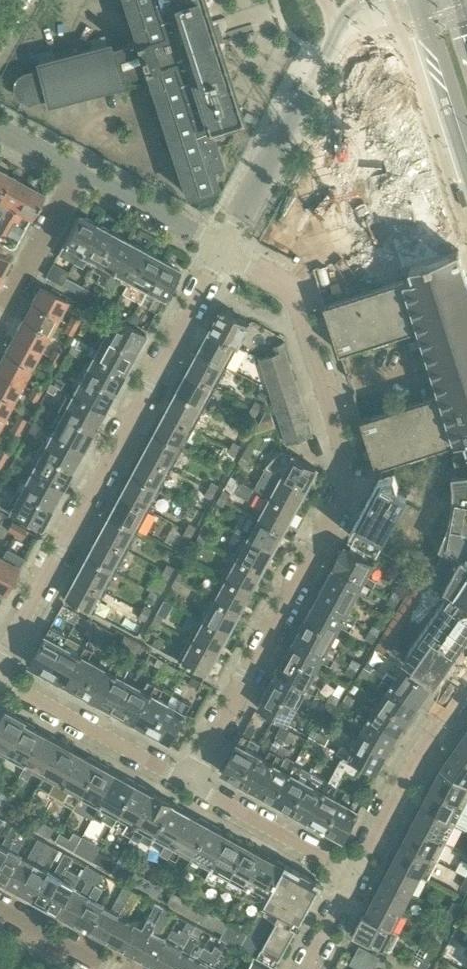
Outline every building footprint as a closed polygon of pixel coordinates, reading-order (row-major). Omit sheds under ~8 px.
[(38,70),(45,97),(47,104),(122,84),(120,78),(146,71),(160,115),(185,194),(215,184),(209,166),(219,162),(208,127),(239,117),(201,0),(123,0),(136,42),(110,49),(108,43),(36,62),(38,70)] [(30,101),(45,97),(38,70),(26,73),(23,73),(21,74),(20,76),(18,77),(17,79),(15,81),(15,83),(14,85),(14,87),(16,94),(17,96),(18,97),(20,99),(22,100),(24,101),(26,101),(28,101),(30,101)] [(9,176),(0,171),(0,194),(9,176)] [(0,225),(0,232),(2,233),(27,186),(9,176),(0,194),(0,213),(1,214),(0,216),(0,223),(1,223),(0,225)] [(44,195),(27,186),(2,233),(5,235),(13,220),(16,222),(21,213),(31,218),(44,195)] [(57,254),(73,263),(94,224),(93,221),(86,218),(83,219),(78,215),(57,254)] [(84,262),(93,266),(111,231),(102,226),(99,227),(94,224),(73,263),(82,267),(84,262)] [(95,281),(102,285),(126,241),(122,239),(121,236),(111,231),(93,266),(91,270),(99,274),(98,276),(95,281)] [(118,276),(127,281),(144,249),(135,244),(132,245),(126,241),(102,285),(111,290),(118,276)] [(135,309),(140,299),(160,260),(156,257),(155,255),(144,249),(127,281),(137,286),(127,305),(135,309)] [(466,441),(466,278),(458,249),(451,251),(411,265),(414,276),(324,305),(340,353),(420,327),(441,393),(361,419),(376,467),(466,438),(466,441)] [(0,275),(9,259),(0,254),(0,275)] [(140,299),(142,300),(141,300),(149,304),(148,307),(156,312),(179,270),(174,267),(173,264),(165,260),(162,261),(160,260),(140,299)] [(61,285),(65,277),(68,272),(52,263),(45,276),(61,285)] [(71,290),(78,294),(82,286),(65,277),(61,285),(71,290)] [(40,286),(30,304),(56,319),(66,301),(40,286)] [(82,286),(78,294),(93,302),(97,295),(82,286)] [(30,304),(22,320),(48,334),(56,319),(30,304)] [(111,311),(119,315),(122,308),(115,304),(111,311)] [(91,305),(88,313),(98,318),(102,310),(91,305)] [(211,328),(210,331),(238,347),(250,324),(222,309),(214,323),(214,324),(212,327),(211,328)] [(72,315),(67,323),(75,327),(79,320),(72,315)] [(113,317),(102,337),(133,354),(134,353),(139,344),(139,340),(142,334),(143,335),(143,334),(144,335),(145,334),(113,317)] [(22,320),(12,337),(39,351),(48,334),(22,320)] [(75,327),(67,323),(63,331),(71,335),(75,327)] [(205,340),(199,352),(227,366),(238,347),(210,331),(208,334),(208,335),(206,339),(205,339),(205,340)] [(12,337),(4,353),(30,367),(39,351),(12,337)] [(81,350),(92,356),(123,373),(124,373),(123,372),(122,371),(125,366),(129,364),(134,354),(133,354),(134,354),(133,354),(102,337),(96,348),(77,339),(74,337),(70,345),(81,350)] [(260,358),(270,389),(295,382),(291,371),(292,371),(291,371),(290,367),(290,366),(283,344),(282,343),(274,346),(276,354),(260,358)] [(67,351),(70,353),(77,357),(81,350),(70,345),(67,351)] [(53,349),(49,356),(57,361),(61,353),(53,349)] [(189,369),(188,371),(217,386),(227,366),(199,352),(192,364),(191,364),(191,365),(190,369),(189,369)] [(0,360),(0,373),(21,385),(30,367),(4,353),(0,360)] [(57,361),(49,356),(45,364),(53,368),(57,361)] [(123,373),(92,356),(81,375),(113,392),(118,383),(118,379),(121,373),(122,373),(123,374),(123,373)] [(183,380),(176,393),(205,408),(217,386),(188,371),(186,375),(186,376),(184,380),(183,380)] [(12,400),(21,385),(0,373),(0,394),(12,400)] [(81,375),(71,394),(103,412),(103,411),(102,411),(101,410),(104,405),(108,402),(113,393),(112,393),(113,393),(112,393),(113,392),(81,375)] [(56,378),(53,384),(57,387),(60,388),(64,382),(56,378)] [(35,382),(31,390),(39,394),(43,386),(35,382)] [(270,389),(274,403),(299,395),(298,393),(297,393),(294,384),(295,384),(295,382),(270,389)] [(57,387),(53,384),(51,383),(47,390),(53,394),(57,387)] [(39,394),(31,390),(27,397),(35,402),(39,394)] [(256,398),(264,402),(268,395),(260,391),(256,398)] [(57,412),(61,414),(92,431),(97,421),(97,417),(100,412),(101,412),(102,412),(103,412),(71,394),(68,392),(57,412)] [(167,410),(165,414),(194,429),(205,408),(176,393),(170,405),(169,405),(169,406),(167,410)] [(3,418),(12,400),(0,394),(0,417),(3,418)] [(274,403),(278,417),(303,409),(303,406),(301,406),(299,398),(300,397),(299,395),(274,403)] [(248,413),(256,417),(263,404),(255,400),(248,413)] [(278,417),(283,431),(308,423),(307,419),(306,420),(303,411),(304,411),(303,409),(278,417)] [(61,414),(50,434),(81,451),(82,450),(81,450),(81,449),(80,449),(83,443),(87,441),(92,432),(92,431),(91,431),(92,431),(61,414)] [(161,422),(154,435),(182,450),(194,429),(165,414),(164,417),(163,417),(161,421),(161,422)] [(18,415),(14,423),(22,427),(26,420),(18,415)] [(36,417),(32,424),(40,428),(44,421),(36,417)] [(22,427),(14,423),(10,430),(18,435),(22,427)] [(308,423),(283,431),(287,444),(312,436),(311,434),(310,434),(307,425),(308,424),(308,423)] [(40,428),(32,424),(29,431),(36,435),(40,428)] [(203,433),(220,442),(224,434),(204,424),(200,430),(204,432),(203,433)] [(246,433),(233,426),(229,433),(242,440),(246,433)] [(50,434),(40,453),(71,470),(71,469),(77,460),(76,456),(79,451),(80,451),(81,451),(50,434)] [(145,451),(143,454),(172,469),(182,450),(154,435),(148,446),(147,446),(147,447),(145,450),(145,451)] [(233,441),(229,448),(237,452),(240,445),(233,441)] [(237,452),(229,448),(226,454),(234,458),(237,452)] [(4,460),(8,453),(0,449),(0,458),(4,460)] [(245,449),(242,455),(249,459),(252,453),(245,449)] [(402,661),(434,684),(466,637),(466,451),(454,455),(458,475),(452,476),(452,478),(453,478),(454,492),(453,504),(451,516),(447,533),(442,545),(441,545),(440,547),(445,550),(430,577),(451,589),(444,599),(402,661)] [(40,453),(29,472),(61,489),(60,488),(62,482),(66,480),(71,471),(71,470),(40,453)] [(139,462),(132,475),(161,490),(172,469),(143,454),(142,457),(141,458),(139,462)] [(268,470),(306,490),(317,469),(289,454),(283,466),(273,460),(268,470)] [(15,455),(12,462),(19,466),(23,459),(15,455)] [(249,459),(242,455),(238,461),(245,465),(249,459)] [(19,466),(12,462),(8,469),(15,473),(19,466)] [(250,487),(266,496),(294,511),(306,490),(268,470),(261,466),(250,487)] [(29,472),(18,492),(50,508),(51,508),(56,499),(56,495),(58,489),(59,490),(60,489),(60,490),(61,489),(29,472)] [(350,535),(353,537),(377,550),(397,514),(408,493),(398,488),(399,487),(395,474),(380,479),(350,535)] [(123,492),(121,495),(150,510),(161,490),(132,475),(126,487),(125,487),(125,488),(123,491),(123,492)] [(212,482),(208,488),(215,492),(219,485),(212,482)] [(215,492),(208,488),(205,494),(212,498),(215,492)] [(223,490),(219,496),(227,500),(230,494),(223,490)] [(50,508),(18,492),(8,512),(40,529),(50,509),(50,508)] [(117,503),(110,516),(138,531),(150,510),(121,495),(120,498),(119,498),(119,499),(117,502),(117,503)] [(227,500),(219,496),(216,502),(224,506),(227,500)] [(266,496),(255,516),(283,531),(294,511),(266,496)] [(101,533),(99,537),(127,552),(138,531),(110,516),(104,528),(103,528),(103,529),(101,532),(101,533)] [(255,516),(245,536),(273,551),(283,531),(255,516)] [(7,530),(14,534),(19,526),(11,522),(7,530)] [(189,523),(185,529),(193,533),(196,527),(189,523)] [(19,526),(14,534),(22,538),(26,530),(19,526)] [(182,535),(176,547),(183,551),(189,539),(193,533),(185,529),(182,535)] [(198,535),(197,537),(204,541),(208,534),(201,530),(200,530),(198,535)] [(245,536),(234,557),(261,572),(273,551),(245,536)] [(95,544),(88,556),(117,571),(127,552),(99,537),(98,539),(97,539),(97,540),(95,543),(95,544)] [(197,537),(193,543),(201,547),(204,541),(197,537)] [(344,546),(333,567),(335,568),(362,582),(372,562),(376,555),(352,542),(348,549),(344,546)] [(1,558),(0,560),(0,592),(4,594),(18,568),(24,558),(6,549),(1,558)] [(79,574),(77,577),(105,592),(117,571),(88,556),(82,569),(81,569),(79,573),(79,574)] [(234,557),(223,577),(251,592),(261,572),(234,557)] [(167,564),(163,570),(171,574),(174,568),(167,564)] [(329,575),(324,584),(353,600),(359,589),(369,594),(372,587),(362,582),(335,568),(332,574),(329,575)] [(147,589),(150,590),(158,595),(159,595),(171,574),(163,570),(160,575),(159,574),(157,578),(154,577),(147,589)] [(178,572),(175,578),(182,582),(186,576),(178,572)] [(105,592),(77,577),(76,580),(75,580),(73,584),(73,585),(66,598),(94,613),(105,592)] [(223,577),(212,598),(240,613),(251,592),(223,577)] [(182,582),(175,578),(172,584),(179,588),(182,582)] [(320,596),(316,603),(353,623),(357,616),(347,610),(352,600),(324,584),(319,593),(320,596)] [(158,595),(150,590),(145,600),(153,604),(158,595)] [(393,591),(390,597),(397,602),(401,595),(393,591)] [(397,602),(390,597),(386,604),(394,608),(397,602)] [(212,598),(201,618),(228,633),(240,613),(212,598)] [(310,610),(305,619),(334,635),(339,625),(350,630),(353,623),(316,603),(312,609),(310,610)] [(59,612),(68,617),(72,610),(62,605),(59,612)] [(144,605),(140,612),(148,616),(152,609),(144,605)] [(137,618),(145,622),(148,616),(140,612),(137,618)] [(156,613),(153,619),(160,623),(164,617),(156,613)] [(84,625),(94,631),(97,624),(88,618),(84,625)] [(201,618),(189,639),(217,654),(228,633),(201,618)] [(160,623),(153,619),(149,625),(156,629),(160,623)] [(301,631),(297,638),(335,658),(338,652),(328,646),(334,635),(305,619),(300,628),(301,631)] [(97,624),(94,631),(103,636),(107,629),(97,624)] [(373,625),(369,632),(377,637),(381,630),(373,625)] [(34,672),(45,677),(63,644),(54,638),(58,631),(50,627),(30,665),(36,668),(34,672)] [(377,637),(369,632),(365,638),(373,643),(377,637)] [(121,642),(131,647),(135,640),(125,635),(121,642)] [(290,645),(286,654),(315,670),(320,660),(331,665),(335,658),(297,638),(293,644),(290,645)] [(217,654),(189,639),(178,659),(206,674),(217,654)] [(135,640),(131,647),(140,653),(144,645),(135,640)] [(59,681),(65,684),(85,646),(77,642),(74,649),(63,644),(45,677),(57,684),(59,681)] [(69,691),(81,697),(99,663),(89,658),(93,650),(85,646),(65,684),(71,687),(69,691)] [(281,666),(278,673),(316,693),(319,686),(309,681),(315,670),(286,654),(281,663),(281,666)] [(154,665),(163,670),(167,663),(158,657),(154,665)] [(352,659),(348,666),(356,671),(360,664),(352,659)] [(367,660),(364,667),(371,671),(375,665),(367,660)] [(94,700),(100,703),(121,665),(113,661),(109,669),(99,663),(81,697),(92,703),(94,700)] [(167,663),(163,670),(173,675),(177,668),(167,663)] [(104,710),(115,716),(133,682),(124,677),(128,669),(121,665),(100,703),(106,707),(104,710)] [(344,673),(352,677),(356,671),(348,666),(344,673)] [(371,671),(364,667),(360,673),(368,678),(371,671)] [(387,672),(382,679),(419,702),(422,697),(425,697),(432,687),(404,668),(397,679),(387,672)] [(271,680),(266,690),(296,706),(301,695),(312,701),(316,693),(278,673),(274,679),(271,680)] [(202,682),(192,676),(187,684),(198,689),(201,685),(202,682)] [(388,692),(381,702),(408,721),(414,713),(414,710),(419,702),(382,679),(378,685),(388,692)] [(129,719),(135,722),(155,684),(148,680),(143,688),(133,682),(115,716),(127,723),(129,719)] [(139,729),(150,735),(168,702),(158,696),(163,689),(155,684),(135,722),(141,726),(139,729)] [(296,706),(266,690),(262,698),(262,701),(258,708),(297,730),(301,722),(290,716),(296,706)] [(331,693),(327,700),(336,705),(340,699),(331,693)] [(347,694),(343,701),(351,706),(355,699),(347,694)] [(168,702),(150,735),(162,742),(163,738),(170,742),(172,738),(190,704),(183,700),(182,701),(172,696),(168,702)] [(336,705),(327,700),(324,706),(332,711),(336,705)] [(351,706),(343,701),(339,708),(347,712),(351,706)] [(364,705),(359,711),(395,737),(400,730),(402,730),(408,721),(381,702),(374,712),(364,705)] [(5,757),(25,721),(5,710),(0,717),(0,754),(5,757)] [(365,725),(358,738),(387,755),(392,746),(392,742),(395,737),(359,711),(355,718),(365,725)] [(2,764),(19,773),(42,734),(35,730),(34,726),(25,721),(5,757),(2,764)] [(238,784),(256,752),(260,744),(250,739),(256,728),(248,724),(222,772),(228,776),(227,778),(238,784)] [(275,735),(284,740),(289,730),(282,725),(275,735)] [(312,738),(315,740),(317,741),(320,734),(312,730),(308,736),(312,738)] [(451,749),(466,760),(466,735),(462,732),(451,749)] [(33,768),(44,774),(62,741),(52,736),(49,738),(42,734),(19,773),(28,778),(33,768)] [(329,739),(320,734),(317,741),(325,745),(329,739)] [(387,755),(358,738),(352,749),(342,744),(337,752),(375,773),(379,765),(382,765),(387,755)] [(39,784),(57,794),(79,754),(72,750),(72,747),(62,741),(44,774),(39,784)] [(273,801),(295,763),(296,761),(285,755),(288,750),(281,747),(277,754),(257,792),(263,795),(262,797),(272,802),(273,801)] [(438,768),(466,785),(466,760),(451,749),(438,768)] [(251,789),(257,792),(277,754),(269,750),(265,757),(256,752),(238,784),(250,790),(251,789)] [(70,788),(81,794),(99,762),(89,756),(86,758),(79,754),(57,794),(65,798),(70,788)] [(331,775),(333,776),(340,779),(345,770),(354,775),(358,768),(340,759),(331,775)] [(86,810),(94,814),(116,774),(109,771),(109,767),(99,762),(81,794),(91,800),(86,810)] [(290,771),(273,801),(290,811),(306,782),(311,772),(295,763),(290,771)] [(427,787),(465,807),(466,802),(466,785),(438,768),(427,787)] [(306,782),(290,811),(292,812),(291,813),(301,819),(302,817),(308,821),(329,783),(311,772),(306,782)] [(113,825),(115,821),(136,782),(125,777),(123,778),(116,774),(94,814),(113,825)] [(313,826),(325,832),(342,799),(332,794),(340,779),(333,776),(329,782),(308,821),(314,824),(313,826)] [(123,830),(131,835),(153,795),(146,791),(146,788),(136,782),(115,821),(125,827),(123,830)] [(427,787),(418,806),(455,825),(465,807),(427,787)] [(150,845),(152,841),(173,803),(154,792),(153,795),(131,835),(139,839),(150,845)] [(342,799),(325,832),(336,838),(337,836),(343,839),(363,801),(355,797),(346,792),(342,800),(342,799)] [(0,797),(0,810),(2,811),(6,803),(10,797),(2,793),(0,797)] [(6,803),(2,811),(10,815),(14,807),(6,803)] [(160,851),(168,855),(190,816),(183,812),(183,808),(173,803),(152,841),(163,847),(160,851)] [(418,806),(409,824),(446,843),(455,825),(418,806)] [(182,850),(192,856),(210,823),(200,818),(197,820),(190,816),(168,855),(176,859),(182,850)] [(30,828),(37,831),(42,821),(36,818),(30,828)] [(42,821),(37,831),(49,837),(54,828),(42,821)] [(189,867),(205,876),(227,836),(220,832),(220,829),(210,823),(192,856),(194,856),(189,867)] [(21,829),(13,824),(1,845),(0,845),(0,866),(21,829)] [(409,824),(399,842),(437,861),(446,843),(409,824)] [(6,885),(21,857),(16,854),(28,833),(21,829),(0,866),(0,882),(6,885)] [(56,841),(63,844),(66,838),(59,835),(56,841)] [(205,876),(224,886),(247,844),(237,838),(235,840),(227,836),(205,876)] [(79,841),(73,851),(80,854),(88,840),(82,837),(79,842),(79,841)] [(67,848),(73,851),(79,841),(73,838),(67,848)] [(6,885),(19,893),(47,843),(39,839),(27,860),(21,857),(6,885)] [(399,842),(390,860),(420,876),(427,879),(437,861),(399,842)] [(19,893),(32,900),(48,872),(42,868),(54,847),(47,843),(19,893)] [(224,886),(243,896),(264,857),(257,853),(257,849),(247,844),(224,886)] [(92,862),(111,872),(116,862),(98,852),(92,862)] [(32,900),(44,906),(65,867),(71,857),(64,853),(52,874),(48,872),(32,900)] [(265,901),(267,897),(285,865),(275,859),(272,861),(264,857),(243,896),(252,902),(265,901)] [(390,860),(381,878),(411,894),(420,876),(390,860)] [(58,914),(74,923),(97,882),(101,873),(86,865),(80,875),(80,876),(85,879),(85,880),(87,881),(81,892),(73,888),(58,914)] [(285,865),(267,897),(265,901),(261,908),(262,909),(248,934),(240,947),(253,954),(273,916),(278,918),(257,957),(275,967),(320,884),(285,865)] [(44,906),(58,914),(73,888),(80,876),(80,875),(73,871),(65,867),(44,906)] [(130,882),(148,892),(153,883),(135,872),(130,882)] [(381,878),(371,896),(401,912),(411,894),(381,878)] [(74,923),(89,931),(104,905),(96,900),(104,886),(97,882),(74,923)] [(153,883),(148,892),(154,896),(159,886),(153,883)] [(92,933),(103,939),(131,890),(124,886),(111,909),(104,905),(89,931),(90,932),(92,933)] [(103,939),(119,948),(134,921),(127,917),(135,903),(134,902),(139,894),(131,890),(103,939)] [(167,903),(185,912),(190,903),(172,893),(167,903)] [(371,896),(362,914),(392,930),(401,912),(371,896)] [(453,901),(447,912),(454,916),(460,905),(453,901)] [(185,912),(205,923),(210,914),(190,903),(185,912)] [(119,948),(136,957),(163,908),(155,904),(143,926),(134,921),(119,948)] [(151,966),(167,939),(159,935),(171,912),(163,908),(136,957),(151,965),(151,966)] [(454,916),(447,912),(441,924),(448,927),(454,916)] [(205,923),(223,933),(229,924),(210,914),(205,923)] [(399,933),(392,930),(362,914),(362,915),(353,933),(389,952),(399,933)] [(229,924),(223,933),(220,940),(239,950),(240,947),(248,934),(229,924)] [(455,928),(450,937),(458,941),(463,932),(455,928)] [(158,968),(170,968),(190,933),(183,930),(180,934),(172,930),(167,939),(151,966),(153,967),(153,966),(158,968)] [(199,956),(189,951),(195,942),(198,938),(190,933),(170,968),(192,968),(199,956)] [(434,937),(428,948),(435,952),(441,941),(434,937)] [(458,941),(450,937),(446,946),(454,950),(458,941)] [(222,953),(223,951),(215,946),(212,952),(204,947),(199,956),(192,968),(213,968),(222,953)] [(353,958),(349,964),(358,968),(373,968),(380,957),(359,946),(353,958)] [(428,948),(422,960),(429,963),(435,952),(428,948)] [(228,957),(222,953),(213,968),(222,968),(228,957)] [(422,960),(412,955),(408,962),(421,968),(426,968),(429,963),(422,960)] [(259,960),(254,957),(248,968),(245,966),(243,968),(254,968),(259,960)] [(254,968),(276,968),(259,960),(254,968)]
